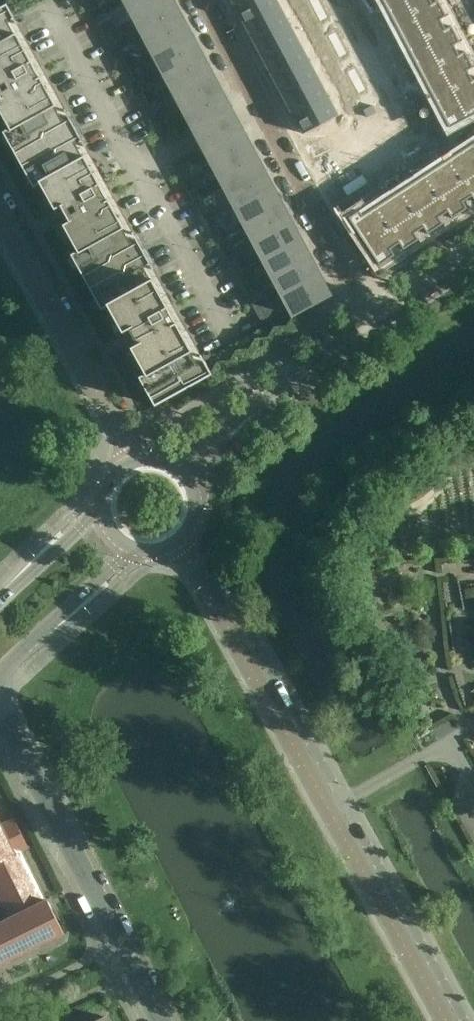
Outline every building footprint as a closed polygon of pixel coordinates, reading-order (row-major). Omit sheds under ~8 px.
[(91,0),(83,0),(89,12),(95,9),(91,0)] [(170,0),(127,0),(124,1),(134,19),(170,0)] [(178,19),(175,14),(178,12),(171,0),(170,0),(134,19),(134,21),(135,20),(144,36),(143,36),(143,37),(178,19)] [(235,7),(245,25),(279,7),(276,0),(248,0),(235,7)] [(309,0),(315,11),(321,7),(318,0),(309,0)] [(449,128),(473,115),(473,70),(437,0),(382,0),(449,128)] [(17,24),(7,4),(0,8),(0,97),(1,99),(0,99),(0,112),(15,140),(9,143),(18,159),(75,128),(17,24)] [(279,7),(245,25),(254,43),(289,25),(279,7)] [(321,7),(315,11),(320,21),(327,18),(321,7)] [(181,24),(178,19),(143,37),(153,55),(190,35),(183,22),(181,24)] [(97,25),(103,36),(109,32),(103,22),(97,25)] [(289,25),(254,43),(264,61),(298,43),(289,25)] [(115,44),(109,32),(103,36),(109,48),(115,44)] [(335,33),(328,36),(334,47),(340,43),(335,33)] [(194,50),(197,48),(190,35),(153,55),(154,57),(154,56),(163,72),(162,72),(163,73),(197,55),(194,50)] [(298,43),(264,61),(273,79),(308,60),(298,43)] [(340,43),(334,47),(339,57),(346,54),(340,43)] [(172,91),(209,71),(202,58),(200,60),(197,55),(163,73),(172,91)] [(122,72),(128,68),(122,58),(116,61),(122,72)] [(308,60),(273,79),(283,97),(318,78),(308,60)] [(135,80),(128,68),(122,72),(129,83),(135,80)] [(354,69),(347,72),(353,83),(359,79),(354,69)] [(216,84),(209,71),(172,91),(173,93),(174,92),(182,108),(181,108),(182,109),(216,91),(214,86),(216,84)] [(318,78),(283,97),(293,115),(327,96),(318,78)] [(359,79),(353,83),(358,93),(365,90),(359,79)] [(219,96),(216,91),(182,109),(192,129),(198,125),(223,112),(229,109),(222,94),(219,96)] [(136,97),(142,107),(148,104),(142,93),(136,97)] [(327,96),(293,115),(303,134),(337,115),(327,96)] [(155,116),(148,104),(142,107),(149,119),(155,116)] [(372,106),(363,111),(367,117),(376,113),(372,106)] [(229,123),(223,112),(198,125),(204,135),(210,147),(235,134),(229,123)] [(143,250),(85,146),(75,128),(18,159),(27,175),(33,172),(54,209),(60,206),(69,221),(62,225),(83,262),(77,266),(86,282),(143,250)] [(162,129),(156,132),(162,143),(168,140),(162,129)] [(214,170),(249,151),(246,147),(249,145),(241,131),(235,134),(210,147),(204,151),(214,170)] [(348,218),(379,265),(473,203),(473,143),(472,144),(419,179),(362,216),(359,211),(348,218)] [(224,188),(261,168),(254,155),(251,156),(249,151),(214,170),(215,171),(216,171),(224,186),(223,187),(224,188)] [(182,164),(175,167),(182,179),(188,176),(182,164)] [(234,206),(268,188),(265,183),(268,181),(261,168),(224,188),(234,206)] [(189,192),(195,203),(201,200),(195,188),(189,192)] [(243,224),(280,204),(273,191),(271,192),(268,188),(234,206),(234,207),(235,207),(243,222),(243,223),(243,224)] [(207,211),(201,200),(195,203),(201,214),(207,211)] [(253,242),(287,223),(285,218),(287,217),(280,204),(243,224),(253,242)] [(262,260),(300,240),(293,227),(290,228),(287,223),(253,242),(254,243),(263,258),(262,259),(262,260)] [(209,228),(215,239),(221,235),(215,224),(209,228)] [(227,247),(221,235),(215,239),(221,250),(227,247)] [(272,278),(307,259),(304,254),(307,253),(300,240),(262,260),(272,278)] [(212,374),(153,269),(143,250),(86,282),(95,298),(101,294),(116,321),(122,317),(143,355),(137,358),(151,385),(145,388),(155,406),(212,374)] [(282,296),(319,276),(312,263),(309,264),(307,259),(272,278),(273,279),(274,279),(282,294),(281,295),(282,296)] [(228,263),(235,275),(241,271),(235,260),(228,263)] [(247,282),(241,271),(235,275),(241,286),(247,282)] [(326,289),(319,276),(282,296),(292,315),(326,297),(323,290),(326,289)] [(248,299),(255,310),(261,307),(254,295),(248,299)] [(267,318),(261,307),(255,310),(261,321),(267,318)] [(1,902),(8,918),(0,922),(0,965),(64,933),(46,899),(45,899),(21,851),(28,847),(14,818),(1,824),(0,823),(0,901),(1,902)]
